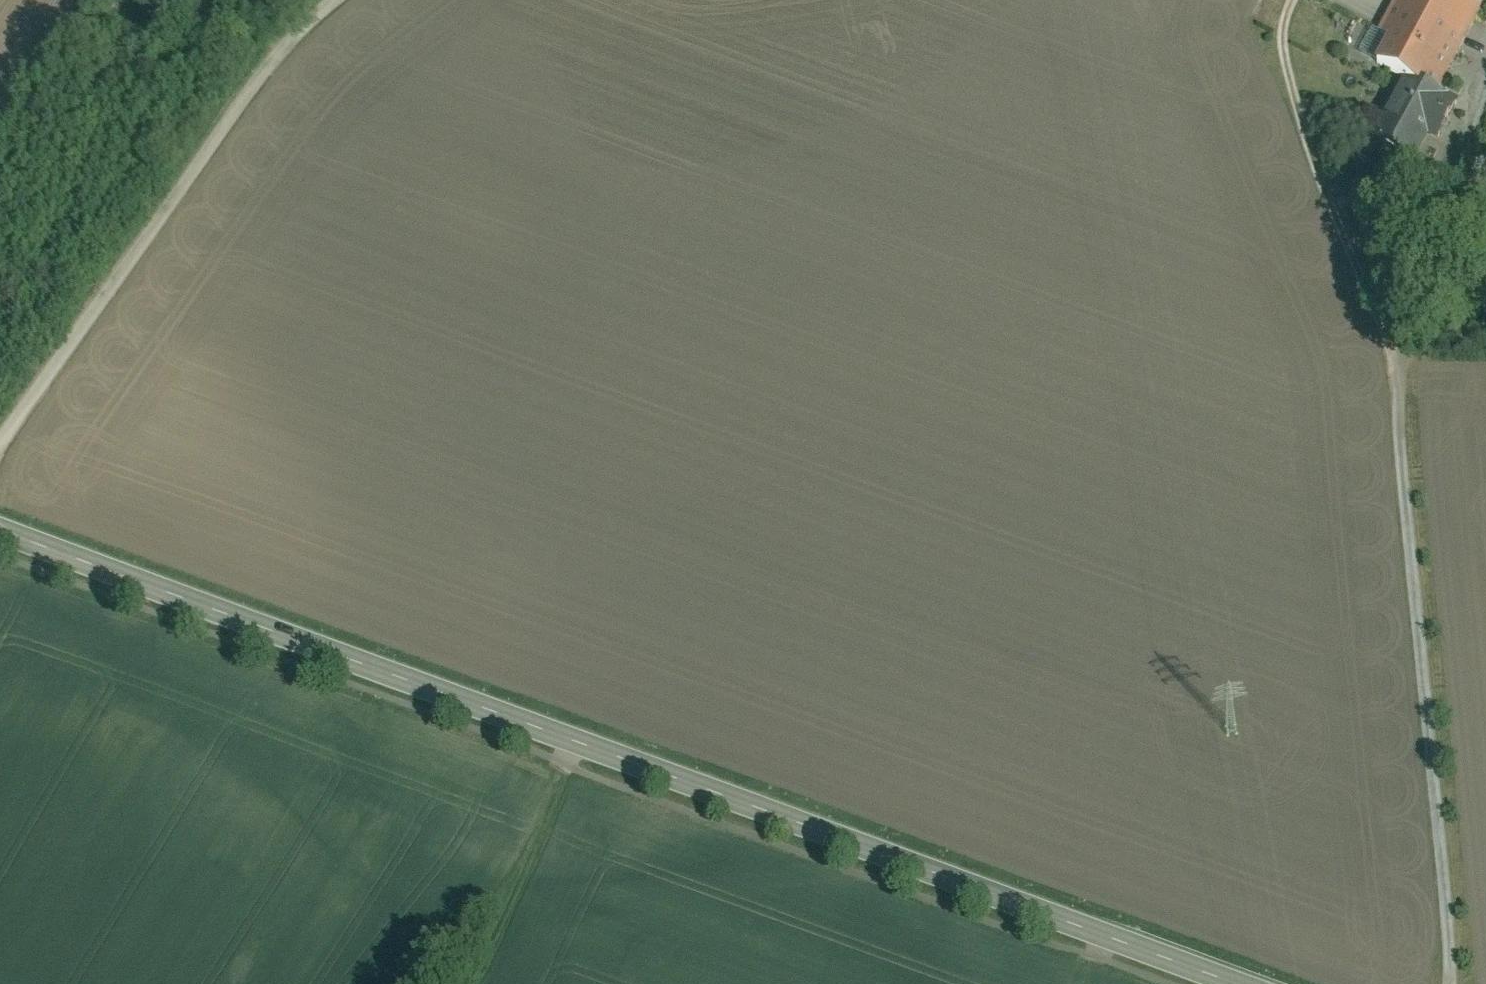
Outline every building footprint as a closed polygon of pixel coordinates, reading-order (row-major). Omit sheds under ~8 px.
[(1376,139),(1411,157),(1426,128),(1439,135),(1457,102),(1437,91),(1481,6),(1469,0),(1395,0),(1378,33),(1389,38),(1376,64),(1406,80),(1376,139)]
